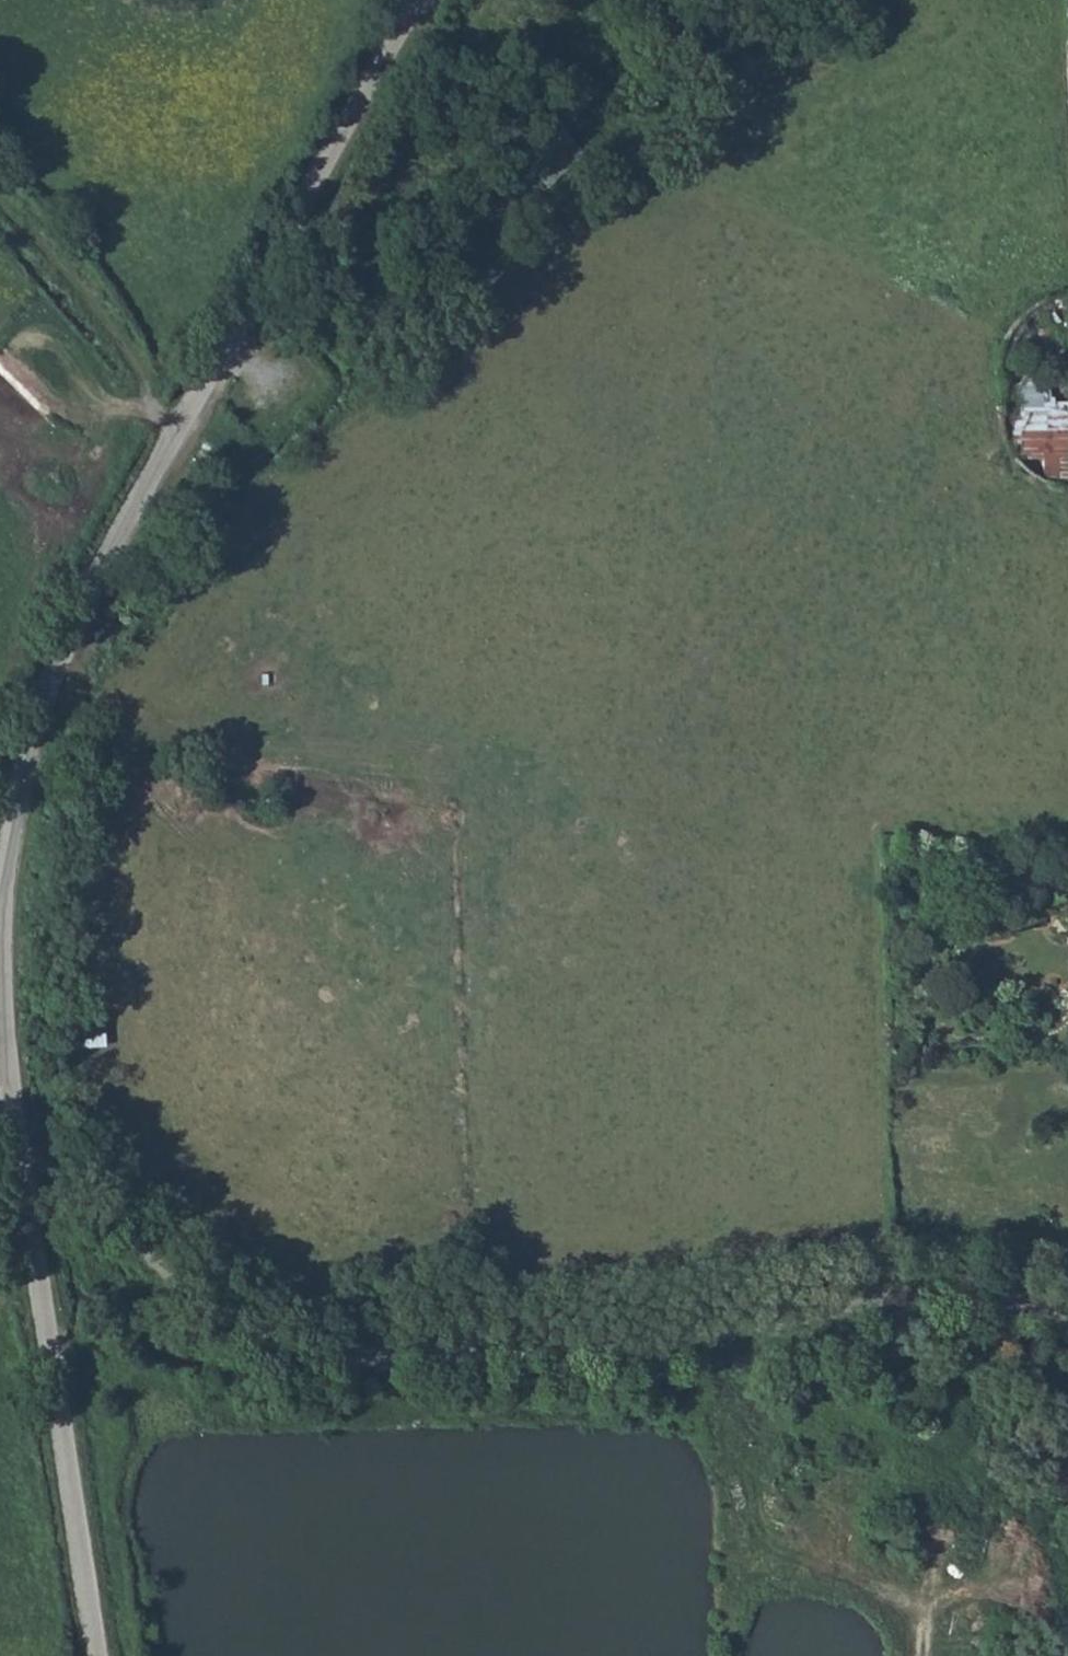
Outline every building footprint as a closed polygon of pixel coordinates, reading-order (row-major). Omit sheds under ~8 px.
[(1059,398),(1017,402),(1019,429),(1062,426),(1059,398)] [(1060,452),(1059,435),(1042,436),(1045,475),(1067,474),(1067,451),(1060,452)]
